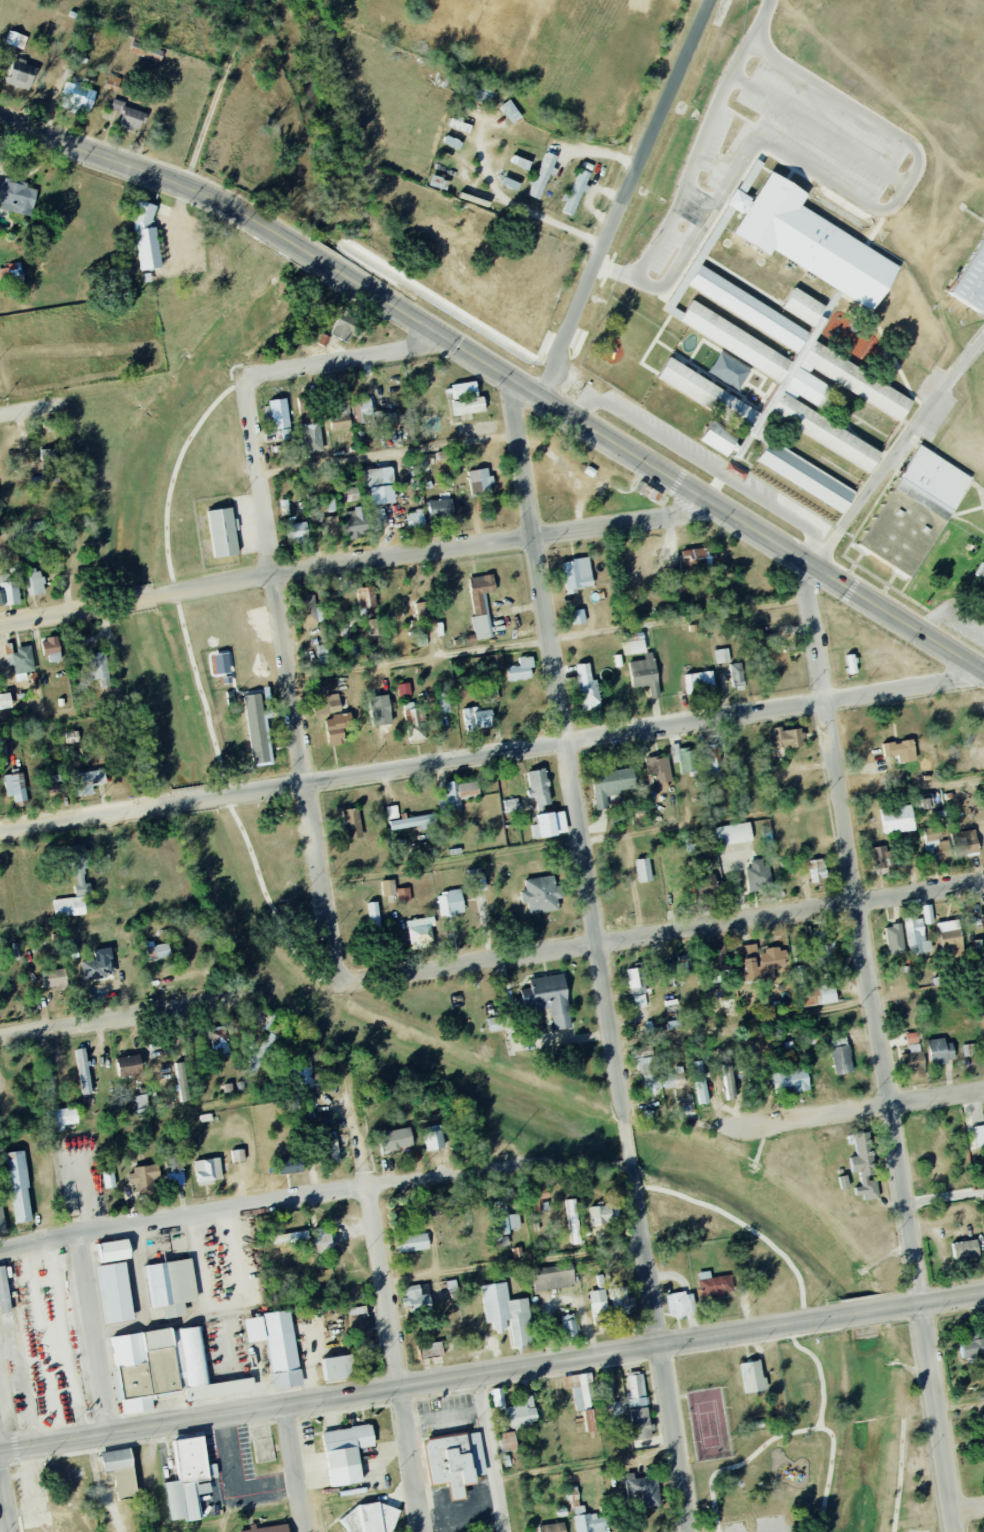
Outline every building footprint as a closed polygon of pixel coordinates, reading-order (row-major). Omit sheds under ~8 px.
[(19,48),(23,35),(9,31),(5,43),(19,48)] [(128,56),(159,66),(164,50),(132,41),(128,56)] [(6,83),(28,91),(36,66),(15,59),(6,83)] [(121,78),(109,74),(104,88),(117,92),(121,78)] [(95,90),(66,84),(61,107),(70,109),(70,108),(91,112),(95,90)] [(110,111),(122,114),(119,125),(140,130),(145,113),(123,107),(125,102),(113,99),(110,111)] [(500,106),(512,123),(522,117),(510,99),(500,106)] [(471,123),(450,118),(448,127),(469,132),(471,123)] [(462,142),(446,135),(442,143),(459,150),(462,142)] [(541,199),(557,156),(546,151),(529,195),(541,199)] [(510,164),(529,169),(531,161),(512,155),(510,164)] [(868,304),(894,261),(797,201),(805,189),(769,166),(729,229),(765,252),(771,243),(868,304)] [(563,212),(574,216),(586,184),(590,172),(579,168),(566,201),(567,201),(563,212)] [(501,184),(517,191),(520,183),(504,177),(501,184)] [(31,216),(37,190),(27,187),(28,183),(4,178),(3,181),(0,181),(0,210),(31,216)] [(140,271),(161,268),(156,227),(155,227),(152,202),(132,205),(140,271)] [(983,223),(983,224),(983,298),(976,310),(941,286),(983,223)] [(698,435),(723,451),(730,452),(734,455),(750,431),(764,439),(753,456),(840,511),(854,488),(758,427),(771,408),(865,468),(877,449),(811,407),(832,374),(897,415),(909,397),(811,335),(830,304),(792,280),(780,300),(810,320),(806,327),(699,259),(687,278),(794,346),(788,357),(690,295),(678,315),(774,376),(754,407),(666,351),(654,369),(735,421),(729,430),(709,417),(698,435)] [(20,277),(19,265),(0,267),(0,280),(20,277)] [(358,316),(341,310),(332,335),(349,341),(358,316)] [(319,343),(326,346),(330,337),(323,334),(319,343)] [(740,390),(750,369),(719,353),(709,374),(740,390)] [(451,387),(456,415),(486,411),(484,396),(478,396),(476,383),(451,387)] [(372,412),(371,398),(354,400),(356,422),(379,420),(379,411),(372,412)] [(270,400),(271,429),(288,428),(287,399),(270,400)] [(349,403),(331,404),(332,429),(350,428),(349,403)] [(323,451),(319,423),(302,425),(306,453),(323,451)] [(916,438),(849,540),(904,575),(971,473),(916,438)] [(60,449),(42,449),(42,482),(60,482),(60,449)] [(371,504),(394,503),(392,467),(364,469),(365,487),(370,487),(371,504)] [(490,483),(492,483),(490,468),(468,470),(471,494),(491,492),(490,483)] [(639,476),(661,489),(655,500),(633,486),(639,476)] [(452,499),(429,500),(430,522),(453,521),(452,499)] [(353,507),(353,510),(343,512),(347,538),(374,534),(370,505),(353,507)] [(239,555),(235,518),(233,519),(232,507),(208,510),(213,558),(239,555)] [(425,528),(423,510),(406,512),(408,529),(425,528)] [(287,542),(308,541),(307,522),(286,523),(287,542)] [(713,546),(717,567),(682,574),(680,562),(684,561),(683,552),(713,546)] [(983,580),(983,558),(979,555),(969,570),(983,580)] [(567,596),(562,563),(581,560),(583,574),(593,572),(595,586),(585,587),(586,590),(575,592),(576,595),(567,596)] [(30,596),(46,593),(41,568),(24,571),(30,596)] [(495,573),(499,592),(484,594),(487,615),(474,617),(467,578),(495,573)] [(9,574),(0,575),(0,580),(1,590),(0,590),(0,606),(20,603),(17,580),(10,581),(9,574)] [(376,606),(374,586),(357,587),(360,615),(369,614),(369,607),(376,606)] [(298,596),(300,626),(323,625),(322,606),(315,607),(314,596),(298,596)] [(586,623),(584,609),(571,611),(572,625),(586,623)] [(418,647),(427,646),(426,634),(418,634),(418,647)] [(47,663),(62,660),(57,636),(42,639),(47,663)] [(31,646),(13,648),(13,643),(4,644),(7,667),(14,666),(14,674),(34,672),(31,646)] [(759,649),(761,670),(791,667),(788,645),(759,649)] [(716,664),(730,662),(728,648),(714,650),(716,664)] [(82,654),(83,681),(100,680),(101,687),(108,687),(107,652),(82,654)] [(632,688),(649,686),(651,698),(659,697),(655,652),(644,653),(645,660),(629,662),(632,688)] [(857,673),(854,654),(846,655),(849,674),(857,673)] [(531,679),(531,668),(534,668),(533,656),(519,657),(519,666),(507,667),(508,680),(531,679)] [(731,686),(745,686),(744,662),(730,663),(731,686)] [(576,666),(583,712),(604,709),(600,680),(594,681),(592,664),(576,666)] [(684,674),(686,694),(715,691),(714,671),(684,674)] [(397,684),(399,697),(412,696),(410,683),(397,684)] [(438,713),(451,712),(448,691),(436,692),(438,713)] [(10,693),(0,694),(0,709),(12,708),(10,693)] [(243,695),(253,764),(270,761),(261,693),(243,695)] [(327,695),(327,701),(314,702),(315,715),(341,712),(339,694),(327,695)] [(424,739),(418,701),(403,704),(409,741),(424,739)] [(463,708),(466,736),(477,734),(476,728),(492,726),(490,709),(481,710),(480,706),(463,708)] [(327,745),(344,744),(343,731),(351,730),(351,714),(326,715),(327,745)] [(782,731),(781,727),(773,728),(776,751),(804,748),(802,728),(782,731)] [(884,757),(898,755),(899,763),(916,761),(913,740),(882,744),(884,757)] [(673,763),(679,763),(678,744),(671,745),(673,763)] [(695,748),(680,749),(681,773),(696,773),(695,748)] [(702,765),(710,765),(710,777),(721,777),(720,748),(701,748),(702,765)] [(647,775),(655,774),(656,783),(671,782),(669,757),(646,758),(647,775)] [(550,805),(546,769),(527,771),(530,797),(535,797),(536,806),(550,805)] [(592,774),(596,810),(608,808),(606,796),(619,795),(619,790),(636,788),(634,769),(592,774)] [(93,796),(93,785),(105,785),(105,771),(74,772),(75,796),(93,796)] [(14,796),(14,802),(25,801),(24,773),(4,774),(5,796),(14,796)] [(63,792),(62,775),(44,777),(46,794),(63,792)] [(448,794),(438,795),(440,811),(461,809),(460,799),(479,797),(477,781),(447,784),(448,794)] [(880,810),(884,835),(916,829),(912,805),(880,810)] [(386,807),(388,819),(398,818),(397,806),(386,807)] [(347,840),(362,838),(359,808),(344,810),(347,840)] [(538,825),(531,825),(533,838),(567,834),(565,811),(536,814),(538,825)] [(436,823),(434,813),(389,822),(391,831),(423,825),(423,826),(436,823)] [(717,845),(752,842),(750,823),(715,826),(717,845)] [(948,838),(946,825),(924,829),(930,862),(952,858),(948,838)] [(958,857),(980,851),(974,829),(952,835),(958,857)] [(78,896),(91,894),(90,883),(85,883),(83,870),(88,869),(85,844),(72,845),(78,896)] [(873,869),(889,867),(887,846),(871,847),(873,869)] [(638,883),(652,881),(649,858),(635,860),(638,883)] [(827,879),(824,858),(809,860),(811,881),(827,879)] [(746,862),(751,891),(773,887),(769,865),(763,866),(762,859),(746,862)] [(694,897),(719,893),(715,873),(691,877),(694,897)] [(525,880),(526,892),(521,892),(522,905),(528,904),(529,914),(559,910),(558,899),(562,899),(560,886),(555,886),(554,876),(525,880)] [(382,881),(382,896),(396,896),(395,880),(382,881)] [(397,902),(411,901),(410,888),(397,888),(397,902)] [(440,917),(464,914),(462,890),(437,893),(440,917)] [(86,914),(83,896),(53,900),(55,917),(86,914)] [(368,903),(370,926),(380,925),(377,902),(368,903)] [(934,923),(931,905),(922,906),(923,917),(905,919),(909,955),(932,952),(931,940),(925,941),(923,925),(934,923)] [(430,926),(435,925),(433,916),(406,921),(411,947),(433,943),(430,926)] [(937,923),(940,941),(961,937),(958,920),(937,923)] [(885,926),(887,954),(903,954),(902,925),(885,926)] [(813,931),(818,966),(836,964),(833,939),(829,940),(828,929),(813,931)] [(971,942),(978,974),(983,972),(983,957),(980,939),(971,942)] [(168,943),(154,946),(153,941),(145,942),(149,962),(171,957),(168,943)] [(744,982),(774,980),(773,967),(788,966),(787,949),(757,951),(757,944),(741,946),(744,982)] [(729,971),(728,946),(713,947),(714,971),(729,971)] [(81,962),(84,980),(115,976),(111,947),(94,950),(95,960),(81,962)] [(678,976),(692,975),(691,960),(678,960),(678,976)] [(659,963),(659,981),(673,981),(674,964),(659,963)] [(795,984),(807,983),(806,965),(794,965),(795,984)] [(629,969),(631,1008),(645,1007),(643,968),(629,969)] [(67,986),(66,969),(42,971),(43,988),(67,986)] [(529,979),(530,988),(518,990),(522,1011),(550,1007),(554,1030),(571,1028),(563,974),(529,979)] [(802,1006),(836,1004),(835,985),(801,987),(802,1006)] [(489,1032),(502,1031),(500,1017),(488,1018),(489,1032)] [(667,1022),(668,1030),(683,1028),(682,1020),(667,1022)] [(209,1030),(215,1052),(230,1048),(224,1025),(209,1030)] [(925,1076),(921,1043),(918,1043),(917,1032),(907,1033),(909,1053),(903,1054),(905,1078),(925,1076)] [(835,1075),(852,1073),(848,1038),(830,1040),(835,1075)] [(953,1043),(945,1044),(945,1039),(928,1040),(930,1064),(954,1062),(953,1043)] [(963,1045),(963,1056),(974,1055),(973,1044),(963,1045)] [(88,1066),(89,1066),(86,1048),(75,1049),(82,1096),(93,1094),(88,1066)] [(117,1058),(120,1077),(143,1073),(140,1055),(117,1058)] [(660,1094),(658,1057),(640,1058),(642,1095),(660,1094)] [(45,1060),(44,1093),(52,1093),(53,1060),(45,1060)] [(298,1064),(305,1086),(320,1082),(317,1071),(313,1073),(310,1061),(298,1064)] [(693,1062),(697,1105),(707,1104),(703,1061),(693,1062)] [(179,1101),(188,1100),(185,1063),(177,1063),(179,1101)] [(725,1099),(734,1099),(733,1065),(724,1065),(725,1099)] [(664,1089),(678,1087),(678,1080),(684,1079),(682,1066),(676,1067),(676,1074),(662,1075),(664,1089)] [(771,1075),(775,1095),(810,1088),(806,1068),(771,1075)] [(149,1112),(147,1094),(135,1096),(138,1113),(149,1112)] [(64,1131),(64,1125),(77,1124),(76,1109),(48,1109),(49,1131),(64,1131)] [(426,1152),(444,1148),(440,1125),(422,1128),(426,1152)] [(974,1126),(977,1149),(983,1148),(983,1125),(974,1126)] [(379,1133),(382,1152),(413,1147),(410,1128),(379,1133)] [(339,1163),(337,1132),(324,1133),(325,1163),(339,1163)] [(879,1199),(877,1178),(874,1178),(870,1132),(855,1134),(857,1157),(850,1157),(851,1173),(860,1172),(861,1187),(854,1187),(855,1196),(863,1195),(864,1200),(879,1199)] [(244,1162),(244,1150),(231,1150),(232,1163),(244,1162)] [(5,1153),(12,1223),(32,1221),(24,1151),(5,1153)] [(167,1186),(184,1185),(182,1154),(165,1155),(167,1186)] [(194,1161),(197,1183),(222,1180),(220,1158),(194,1161)] [(303,1173),(302,1158),(279,1159),(280,1174),(303,1173)] [(130,1184),(135,1184),(135,1193),(153,1192),(153,1177),(159,1177),(159,1166),(129,1167),(130,1184)] [(116,1187),(113,1171),(102,1172),(105,1189),(116,1187)] [(838,1177),(841,1191),(849,1189),(846,1176),(838,1177)] [(569,1200),(570,1245),(578,1244),(577,1200),(569,1200)] [(497,1236),(510,1234),(509,1230),(521,1229),(519,1214),(509,1215),(508,1201),(494,1203),(497,1236)] [(590,1206),(590,1224),(619,1223),(618,1206),(590,1206)] [(315,1253),(331,1252),(330,1227),(313,1228),(315,1253)] [(266,1237),(267,1245),(309,1239),(307,1230),(266,1237)] [(397,1253),(429,1250),(428,1234),(396,1237),(397,1253)] [(979,1258),(977,1240),(952,1243),(954,1261),(979,1258)] [(99,1262),(130,1260),(129,1241),(98,1242),(99,1262)] [(198,1301),(191,1259),(145,1266),(152,1309),(162,1307),(164,1320),(186,1316),(184,1303),(198,1301)] [(132,1321),(126,1263),(96,1266),(103,1324),(132,1321)] [(575,1287),(572,1264),(533,1269),(535,1291),(575,1287)] [(12,1313),(4,1266),(0,1267),(0,1315),(12,1313)] [(711,1278),(711,1271),(698,1273),(701,1297),(734,1294),(732,1275),(711,1278)] [(599,1289),(604,1288),(602,1275),(596,1276),(599,1289)] [(481,1286),(486,1324),(492,1323),(493,1334),(510,1331),(512,1347),(533,1345),(527,1298),(509,1301),(507,1283),(481,1286)] [(411,1311),(431,1310),(430,1295),(420,1296),(420,1286),(406,1286),(407,1297),(403,1297),(403,1306),(411,1306),(411,1311)] [(610,1289),(613,1316),(636,1313),(634,1297),(627,1298),(626,1287),(610,1289)] [(592,1319),(608,1318),(605,1290),(589,1291),(592,1319)] [(694,1314),(689,1292),(667,1296),(671,1319),(694,1314)] [(291,1311),(243,1318),(247,1343),(267,1341),(273,1390),(301,1387),(291,1311)] [(562,1316),(566,1341),(578,1339),(574,1314),(562,1316)] [(349,1319),(353,1345),(372,1342),(368,1316),(349,1319)] [(209,1384),(201,1326),(112,1337),(116,1369),(112,1369),(116,1401),(124,1400),(125,1415),(154,1411),(152,1397),(185,1393),(186,1401),(254,1392),(252,1379),(209,1384)] [(442,1355),(440,1342),(418,1346),(420,1358),(442,1355)] [(323,1359),(327,1382),(355,1377),(351,1355),(323,1359)] [(744,1393),(768,1390),(766,1376),(762,1376),(760,1360),(741,1363),(744,1393)] [(631,1407),(647,1405),(642,1371),(625,1374),(631,1407)] [(572,1388),(575,1409),(591,1407),(589,1393),(594,1392),(591,1372),(562,1377),(563,1389),(572,1388)] [(493,1389),(495,1409),(505,1408),(503,1388),(493,1389)] [(500,1429),(537,1423),(533,1395),(524,1396),(525,1405),(497,1410),(500,1429)] [(626,1414),(624,1401),(602,1404),(603,1417),(626,1414)] [(653,1438),(648,1406),(631,1409),(636,1440),(653,1438)] [(586,1432),(597,1431),(595,1409),(584,1410),(586,1432)] [(316,1425),(368,1415),(372,1440),(351,1444),(357,1476),(326,1481),(316,1425)] [(431,1485),(449,1482),(452,1499),(465,1497),(463,1483),(476,1482),(475,1476),(486,1474),(480,1432),(424,1440),(431,1485)] [(500,1452),(516,1450),(515,1432),(498,1433),(500,1452)] [(165,1482),(170,1520),(187,1518),(187,1521),(202,1519),(198,1494),(211,1493),(209,1477),(218,1476),(216,1463),(207,1465),(203,1436),(173,1439),(178,1480),(165,1482)] [(101,1452),(103,1470),(133,1467),(131,1448),(101,1452)] [(116,1498),(135,1498),(134,1468),(115,1469),(116,1498)] [(642,1507),(659,1507),(658,1477),(634,1477),(634,1473),(626,1473),(626,1495),(642,1495),(642,1507)] [(352,1531),(394,1531),(390,1504),(349,1510),(352,1531)] [(606,1517),(597,1517),(597,1513),(585,1514),(585,1506),(575,1506),(576,1531),(606,1531),(606,1517)] [(249,1528),(249,1529),(239,1531),(289,1531),(287,1523),(249,1528)] [(564,1523),(539,1524),(539,1531),(565,1531),(564,1523)]
